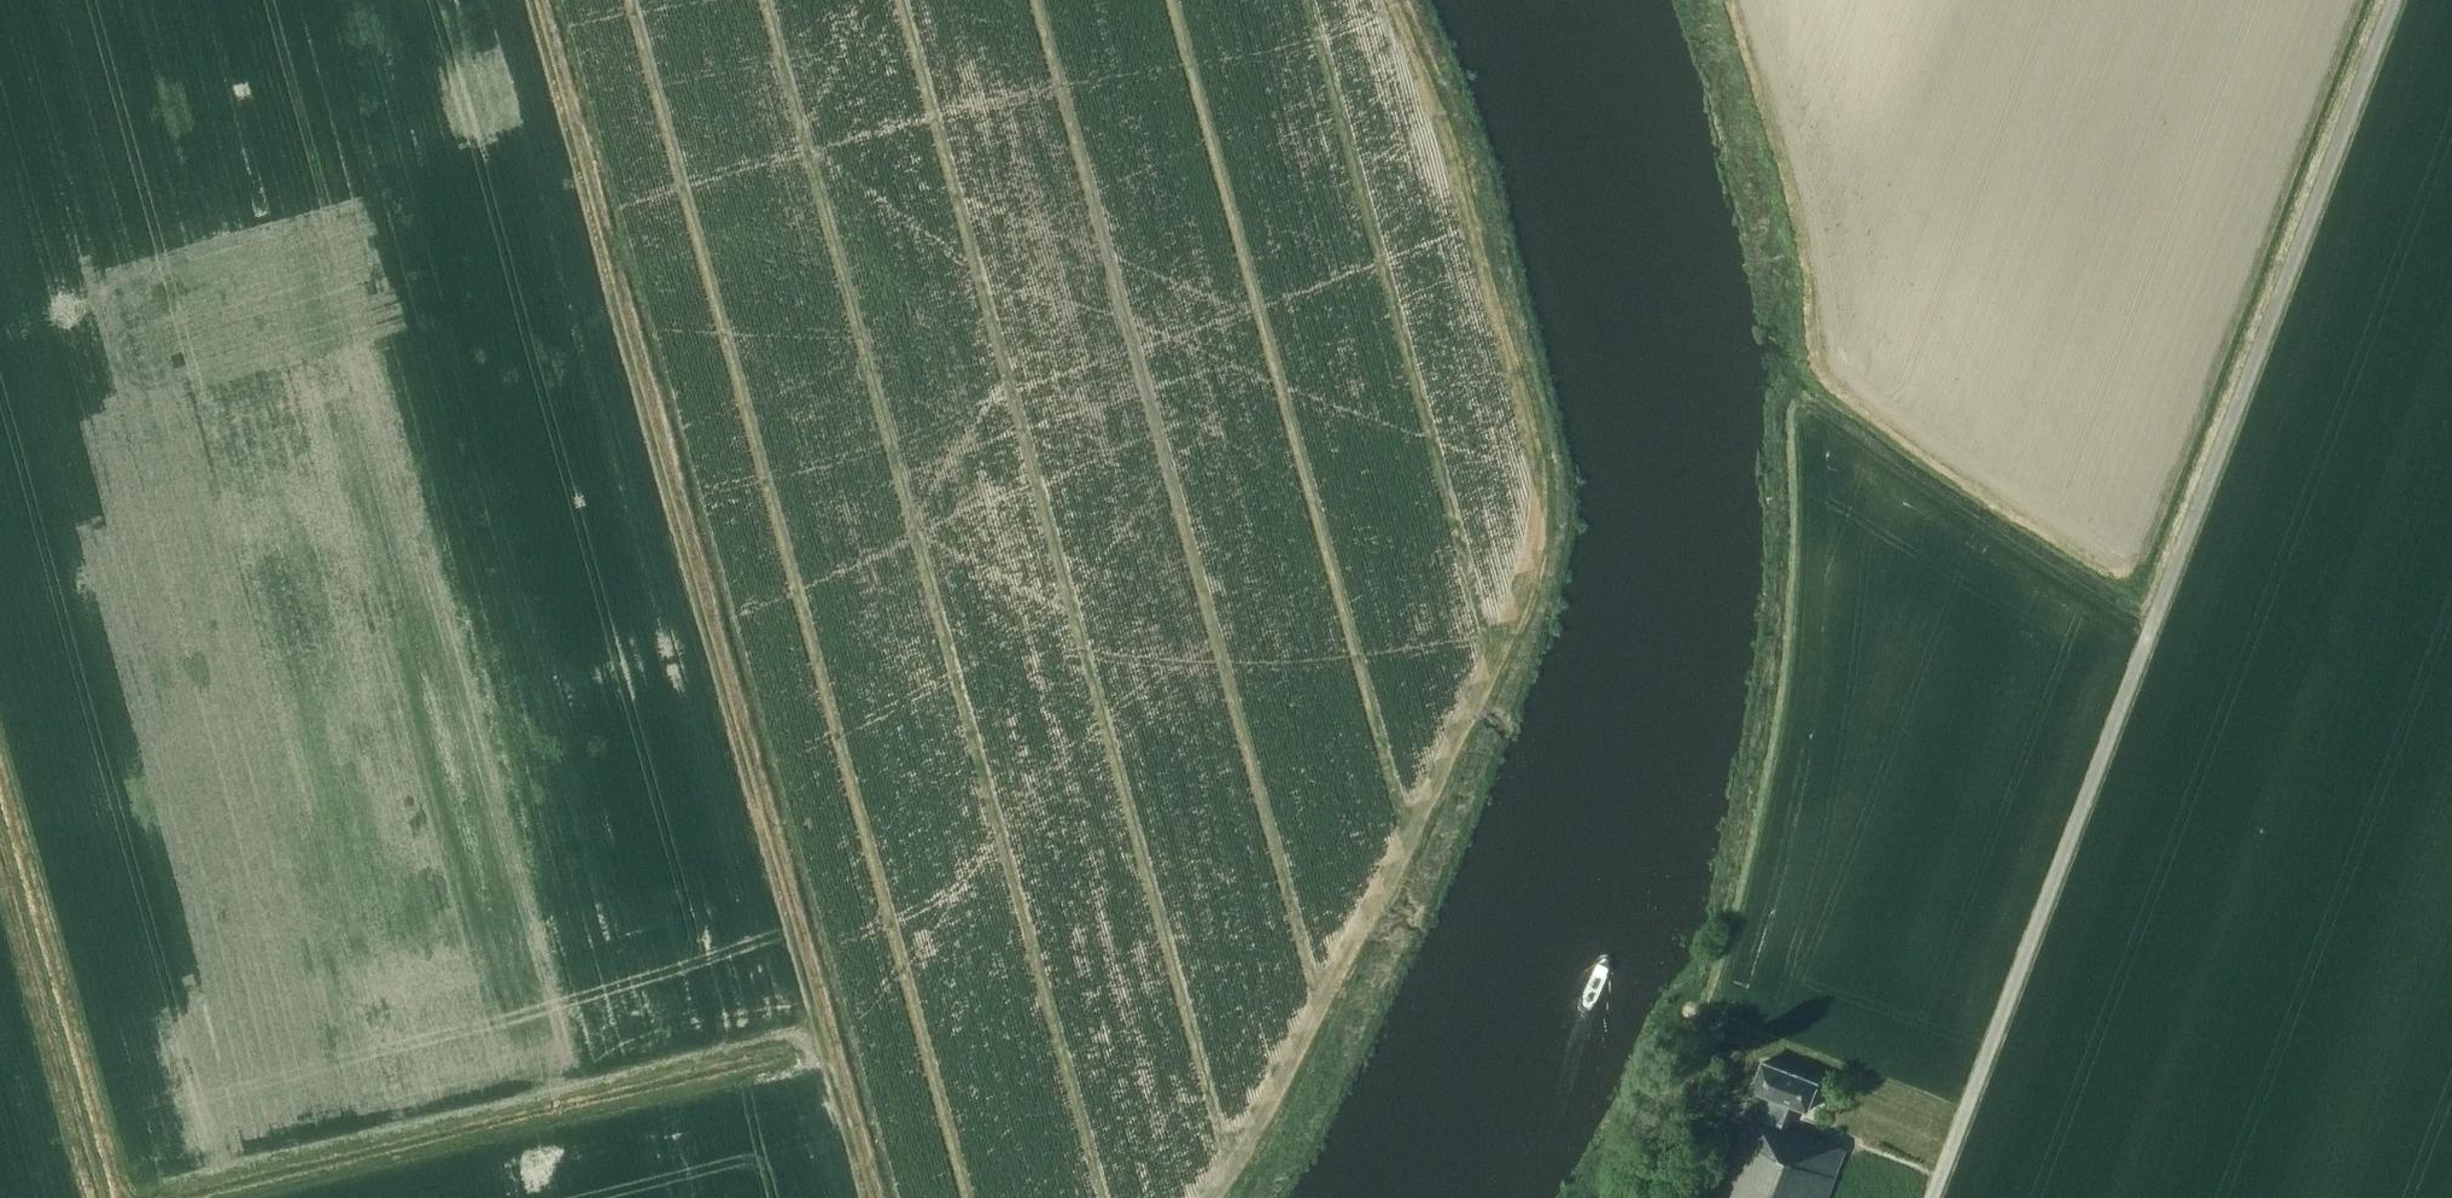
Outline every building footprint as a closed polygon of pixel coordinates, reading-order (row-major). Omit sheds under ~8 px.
[(1844,1149),(1787,1127),(1795,1106),(1807,1111),(1817,1083),(1761,1062),(1751,1089),(1767,1096),(1758,1117),(1746,1112),(1714,1197),(1825,1197),(1836,1170),(1844,1149)]
